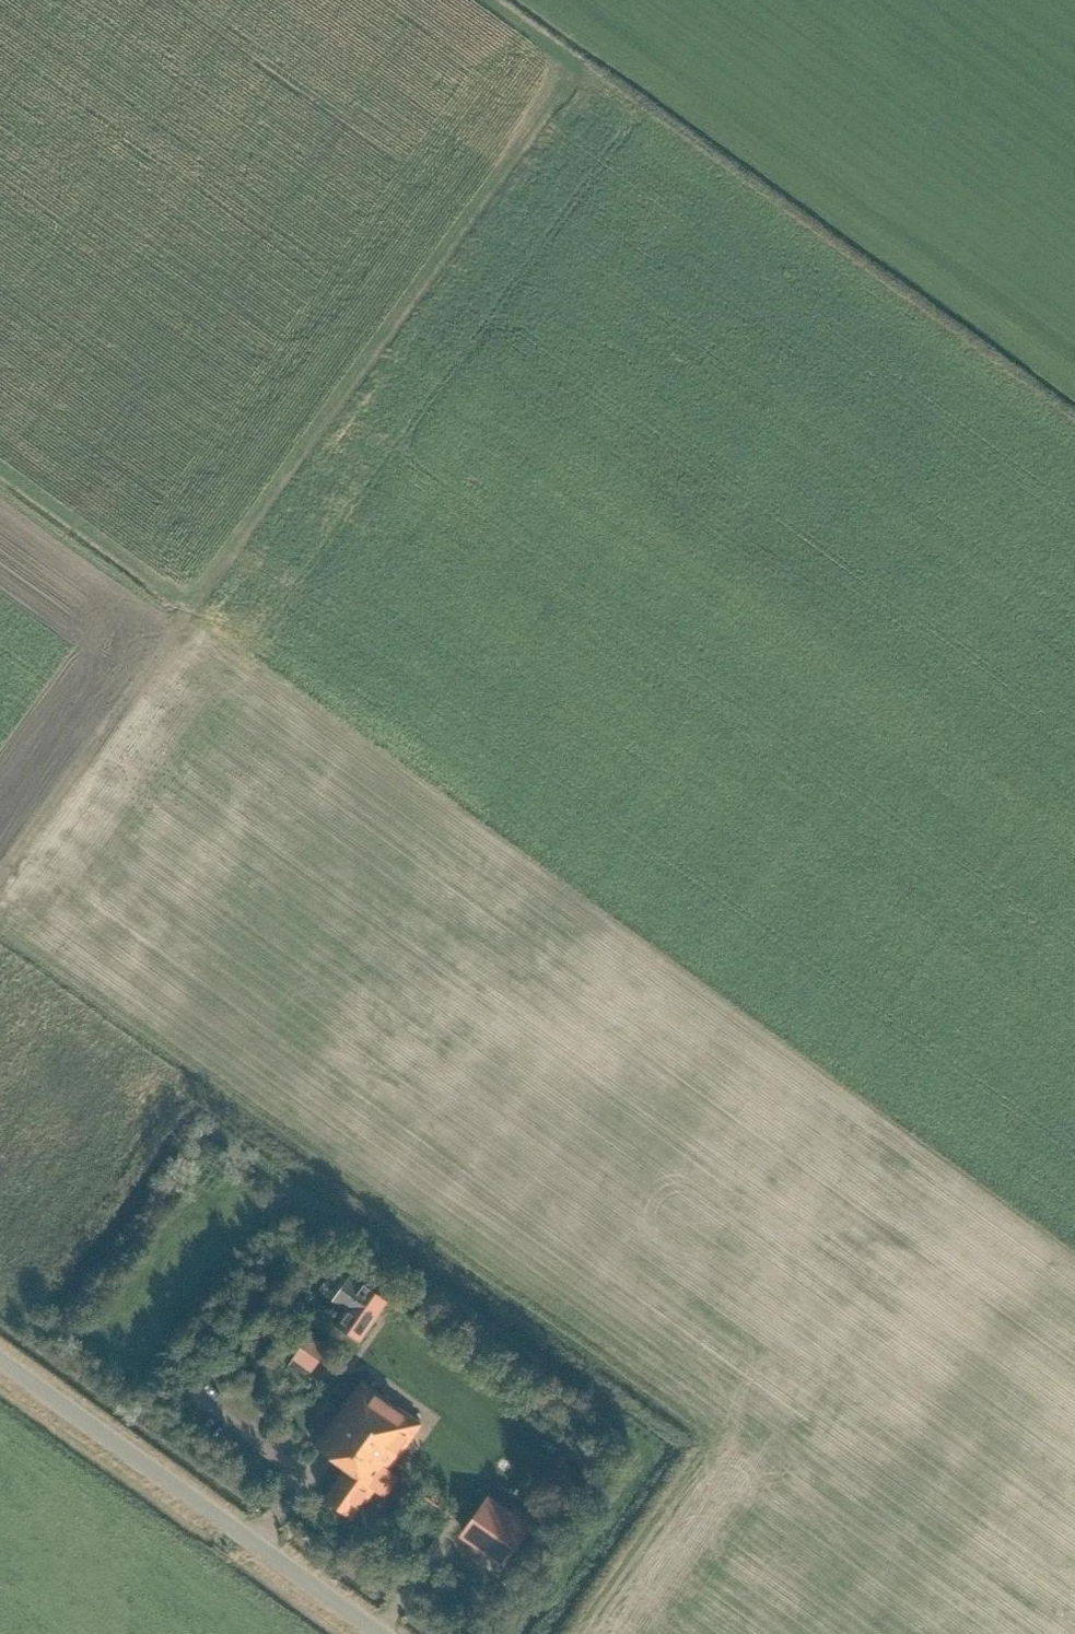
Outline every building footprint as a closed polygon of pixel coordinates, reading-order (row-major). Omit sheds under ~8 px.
[(347,1276),(332,1300),(346,1309),(335,1325),(359,1341),(387,1300),(363,1284),(362,1285),(347,1276)] [(293,1358),(312,1372),(328,1349),(309,1336),(293,1358)] [(229,1366),(222,1376),(234,1384),(241,1375),(229,1366)] [(361,1382),(328,1427),(315,1446),(345,1468),(323,1500),(348,1518),(361,1499),(364,1501),(373,1488),(383,1496),(397,1476),(387,1469),(420,1424),(361,1382)] [(464,1529),(460,1534),(502,1565),(528,1530),(487,1499),(465,1527),(463,1526),(462,1528),(464,1529)]
